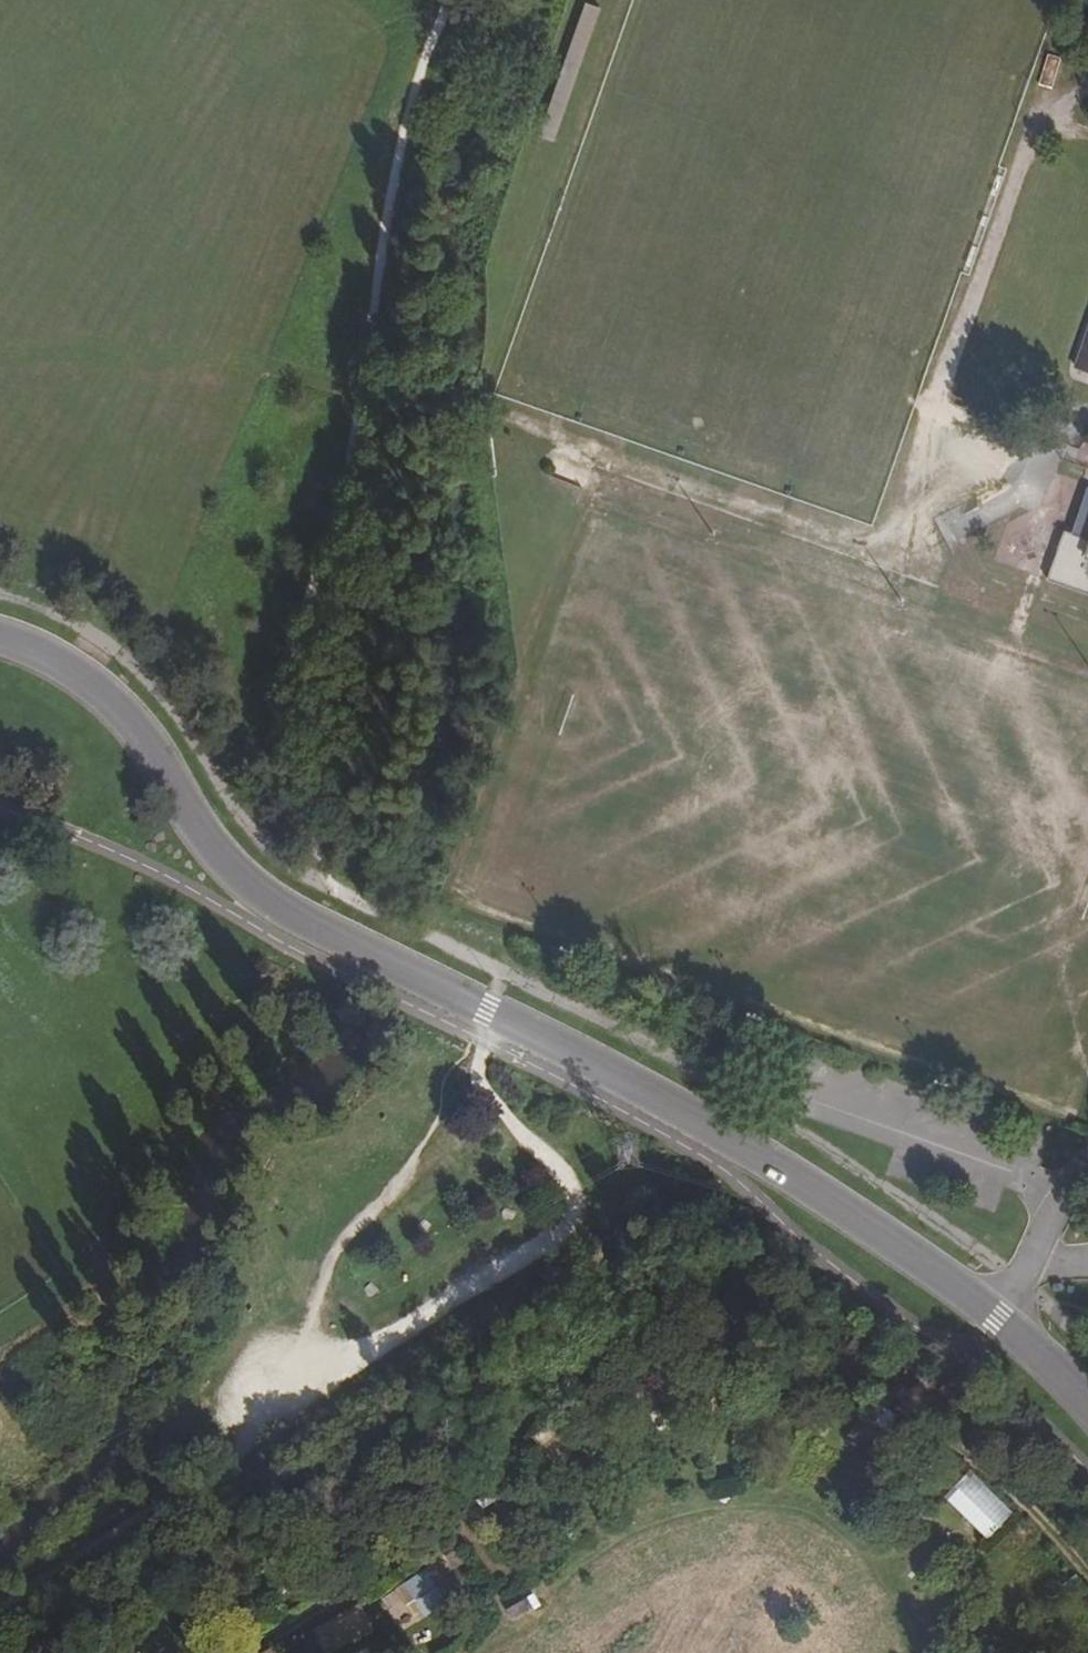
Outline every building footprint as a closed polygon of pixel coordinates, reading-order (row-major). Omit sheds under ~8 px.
[(599,10),(584,5),(539,136),(553,140),(599,10)] [(1075,366),(1087,372),(1087,329),(1075,366)] [(1087,485),(1075,519),(1087,524),(1087,486),(1087,485)] [(1073,523),(1087,530),(1087,524),(1075,519),(1073,523)] [(1073,523),(1070,531),(1064,529),(1057,546),(1068,550),(1063,563),(1052,560),(1046,577),(1087,592),(1087,530),(1073,523)] [(1057,546),(1052,560),(1063,563),(1068,550),(1057,546)] [(1014,1511),(969,1471),(943,1498),(988,1539),(1014,1511)] [(458,1600),(437,1567),(383,1600),(404,1633),(458,1600)] [(360,1597),(306,1630),(320,1652),(344,1652),(381,1630),(360,1597)]
